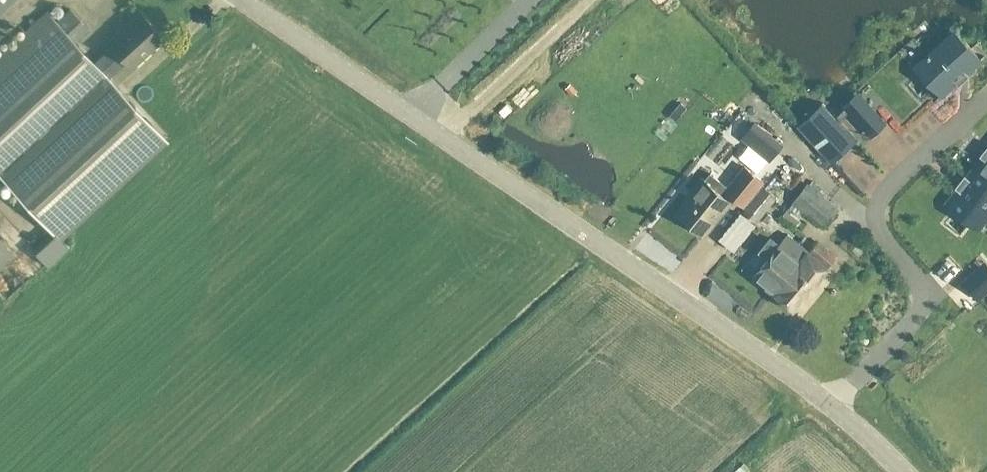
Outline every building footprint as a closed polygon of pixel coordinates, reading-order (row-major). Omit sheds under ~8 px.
[(14,0),(0,0),(0,13),(14,0)] [(141,11),(109,41),(111,44),(95,60),(77,41),(91,27),(71,7),(57,19),(48,9),(0,53),(0,173),(62,239),(169,139),(111,77),(127,61),(132,66),(165,36),(141,11)] [(954,29),(914,65),(940,94),(980,58),(954,29)] [(821,101),(797,123),(831,162),(856,139),(838,120),(848,111),(845,106),(834,116),(821,101)] [(783,144),(768,132),(755,149),(770,160),(783,144)] [(975,167),(986,176),(986,152),(975,167)] [(691,194),(677,211),(704,234),(732,200),(742,208),(766,181),(745,163),(727,185),(711,171),(706,177),(704,175),(689,193),(691,194)] [(986,213),(986,176),(975,167),(946,203),(976,227),(986,213)] [(804,211),(825,227),(841,207),(808,181),(788,206),(801,215),(804,211)] [(763,186),(743,211),(756,222),(777,196),(763,186)] [(788,233),(779,244),(769,235),(757,249),(768,258),(754,275),(774,293),(806,255),(803,253),(807,249),(788,233)] [(0,235),(0,269),(16,253),(0,235)] [(803,253),(806,255),(774,293),(794,309),(829,268),(828,267),(837,257),(819,241),(810,252),(807,249),(803,253)] [(960,281),(976,299),(986,289),(986,287),(972,270),(960,281)]
